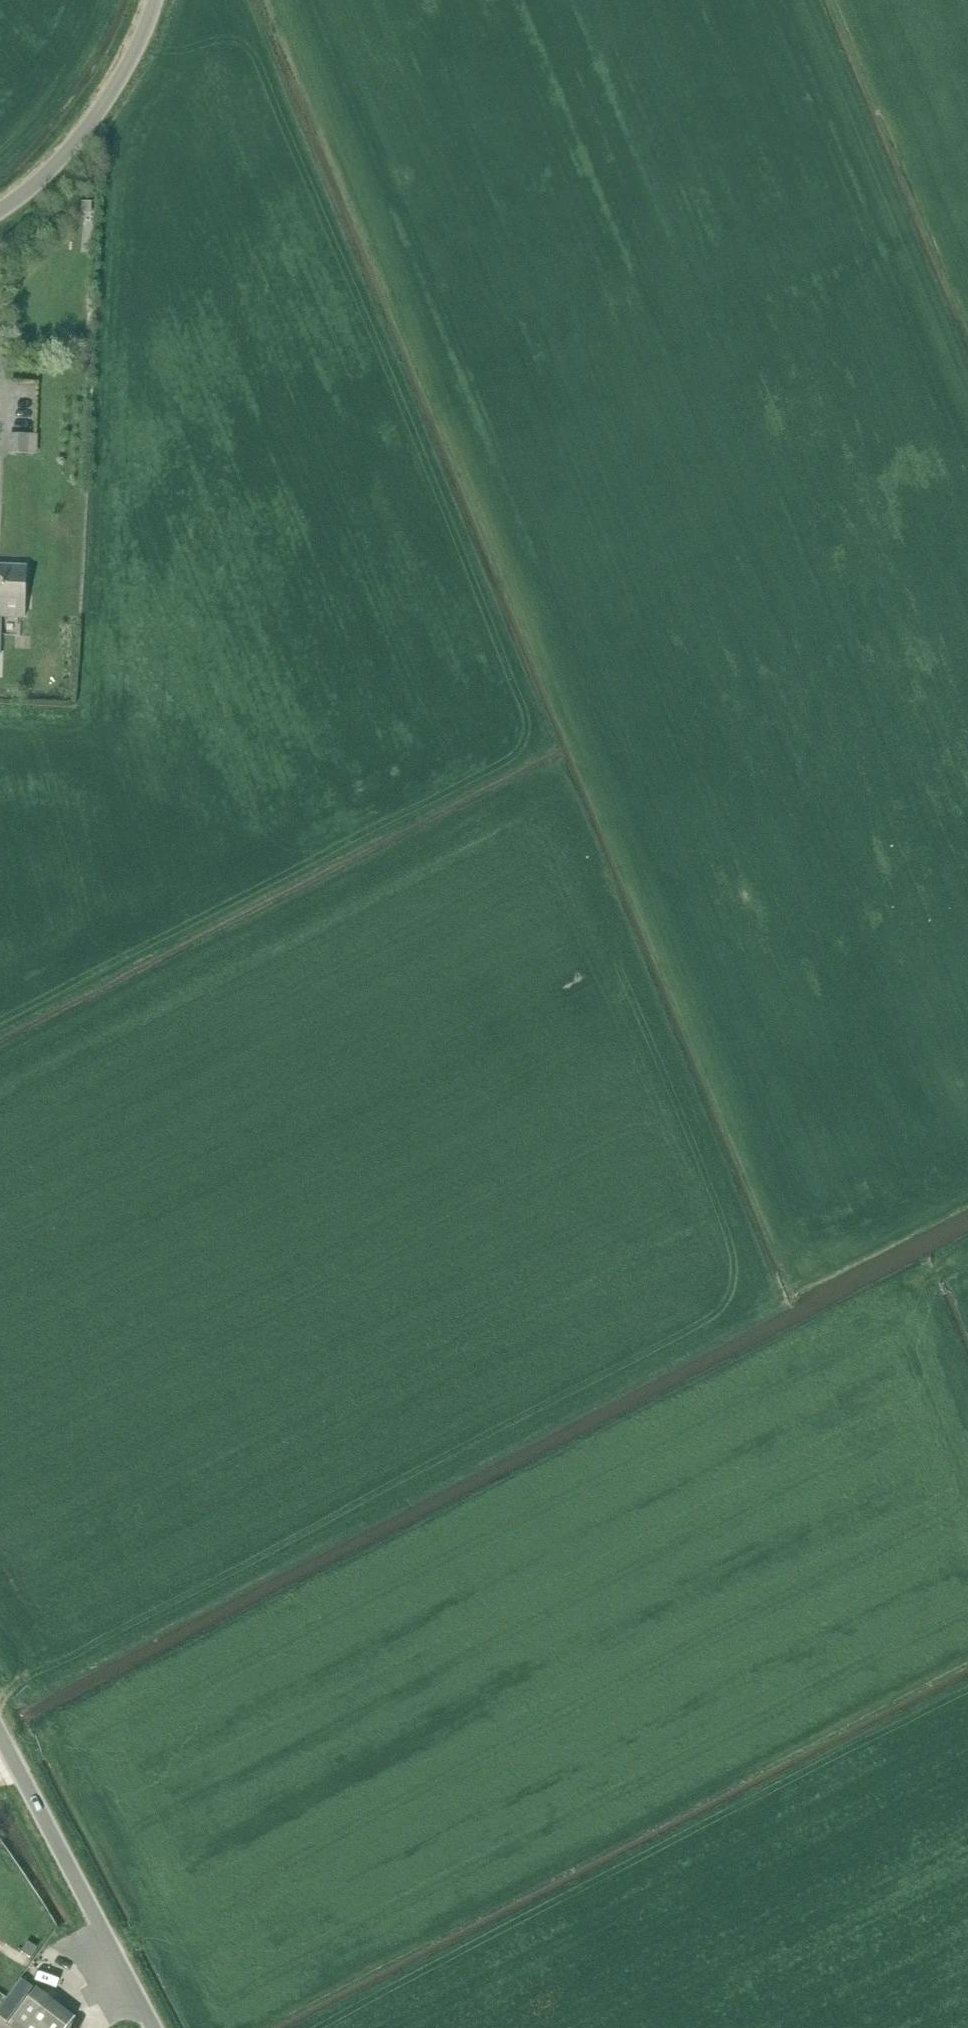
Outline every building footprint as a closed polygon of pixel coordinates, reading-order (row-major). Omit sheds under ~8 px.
[(93,202),(77,202),(77,213),(92,213),(93,202)] [(39,435),(9,434),(8,454),(38,455),(39,435)] [(22,617),(24,566),(0,565),(0,617),(22,617)] [(8,2025),(12,2027),(66,2027),(75,2016),(36,1987),(8,2025)]
